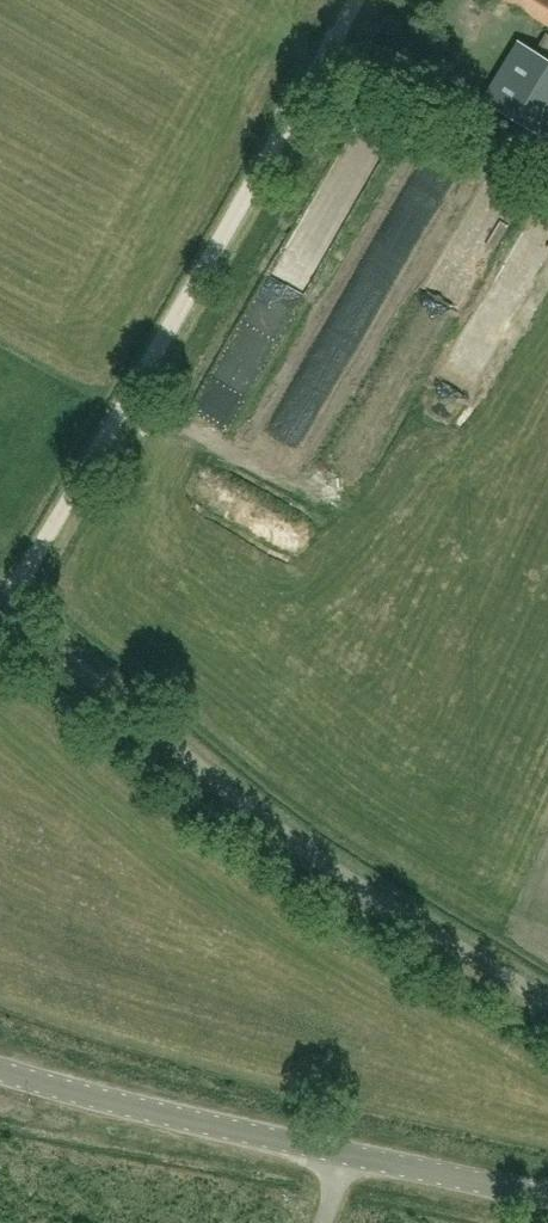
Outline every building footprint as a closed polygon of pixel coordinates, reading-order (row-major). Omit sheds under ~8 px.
[(547,23),(547,0),(508,0),(547,23)] [(547,116),(547,57),(519,39),(483,98),(538,132),(547,116)] [(317,278),(344,219),(313,205),(286,265),(317,278)] [(308,441),(306,456),(326,459),(328,444),(308,441)] [(71,697),(63,691),(55,701),(63,708),(71,697)]
